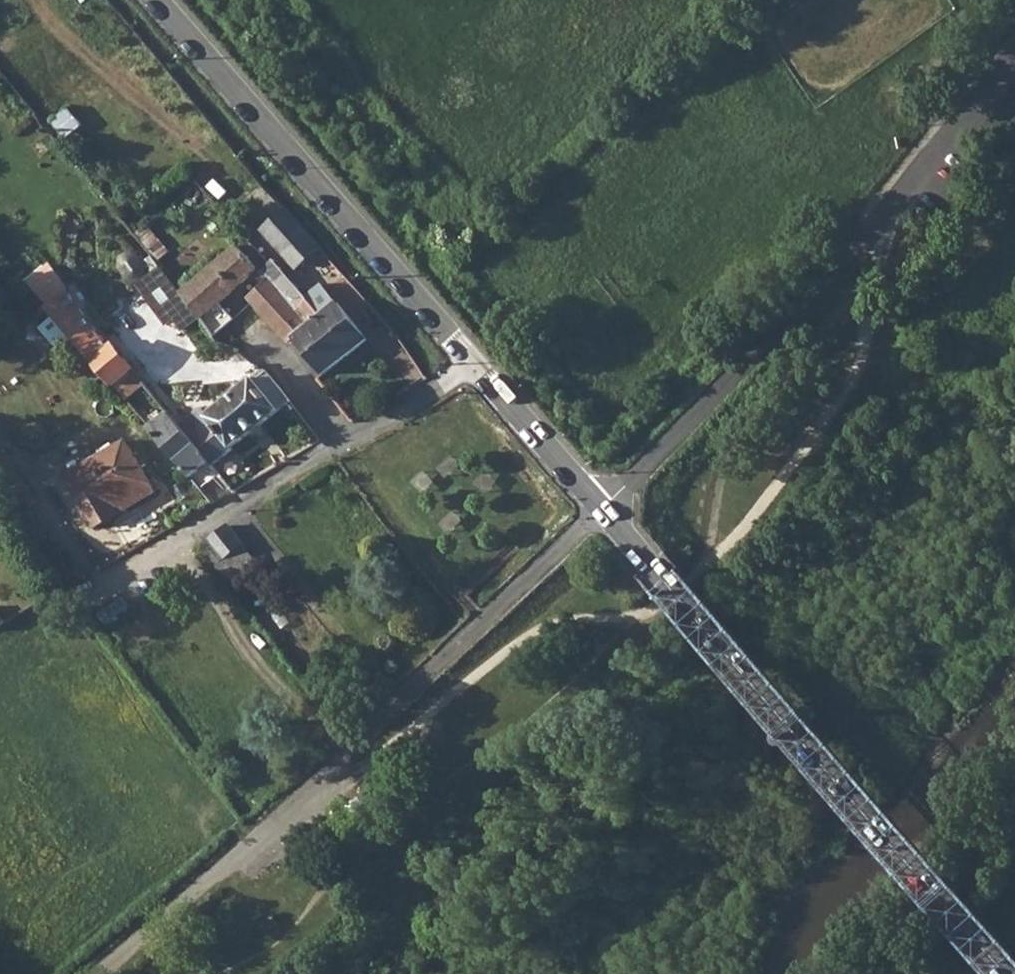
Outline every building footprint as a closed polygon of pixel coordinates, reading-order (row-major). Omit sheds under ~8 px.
[(286,210),(262,230),(298,269),(320,247),(286,210)] [(238,246),(183,294),(214,337),(233,320),(220,305),(259,270),(261,271),(270,263),(249,241),(240,248),(238,246)] [(270,263),(261,271),(268,280),(299,313),(311,302),(274,260),(270,263)] [(44,266),(25,281),(28,285),(48,309),(67,292),(44,266)] [(268,280),(248,297),(252,301),(290,342),(295,338),(324,376),(368,341),(338,303),(334,307),(323,316),(312,304),(311,302),(299,313),(268,280)] [(67,292),(48,309),(115,387),(135,369),(96,323),(90,317),(88,319),(67,292)] [(183,294),(182,295),(184,298),(158,316),(191,360),(217,341),(214,337),(183,294)] [(323,294),(312,304),(323,316),(334,307),(323,294)] [(135,369),(115,387),(125,399),(146,383),(135,369)] [(200,410),(181,425),(210,461),(214,467),(234,450),(233,448),(290,403),(291,403),(265,371),(262,373),(216,410),(214,407),(207,408),(202,412),(200,410)] [(170,412),(150,429),(188,472),(191,477),(210,461),(181,425),(170,412)] [(118,512),(114,503),(150,483),(126,441),(66,476),(95,526),(118,512)] [(150,483),(114,503),(118,512),(155,492),(150,483)] [(210,541),(226,560),(245,544),(229,525),(210,541)]
